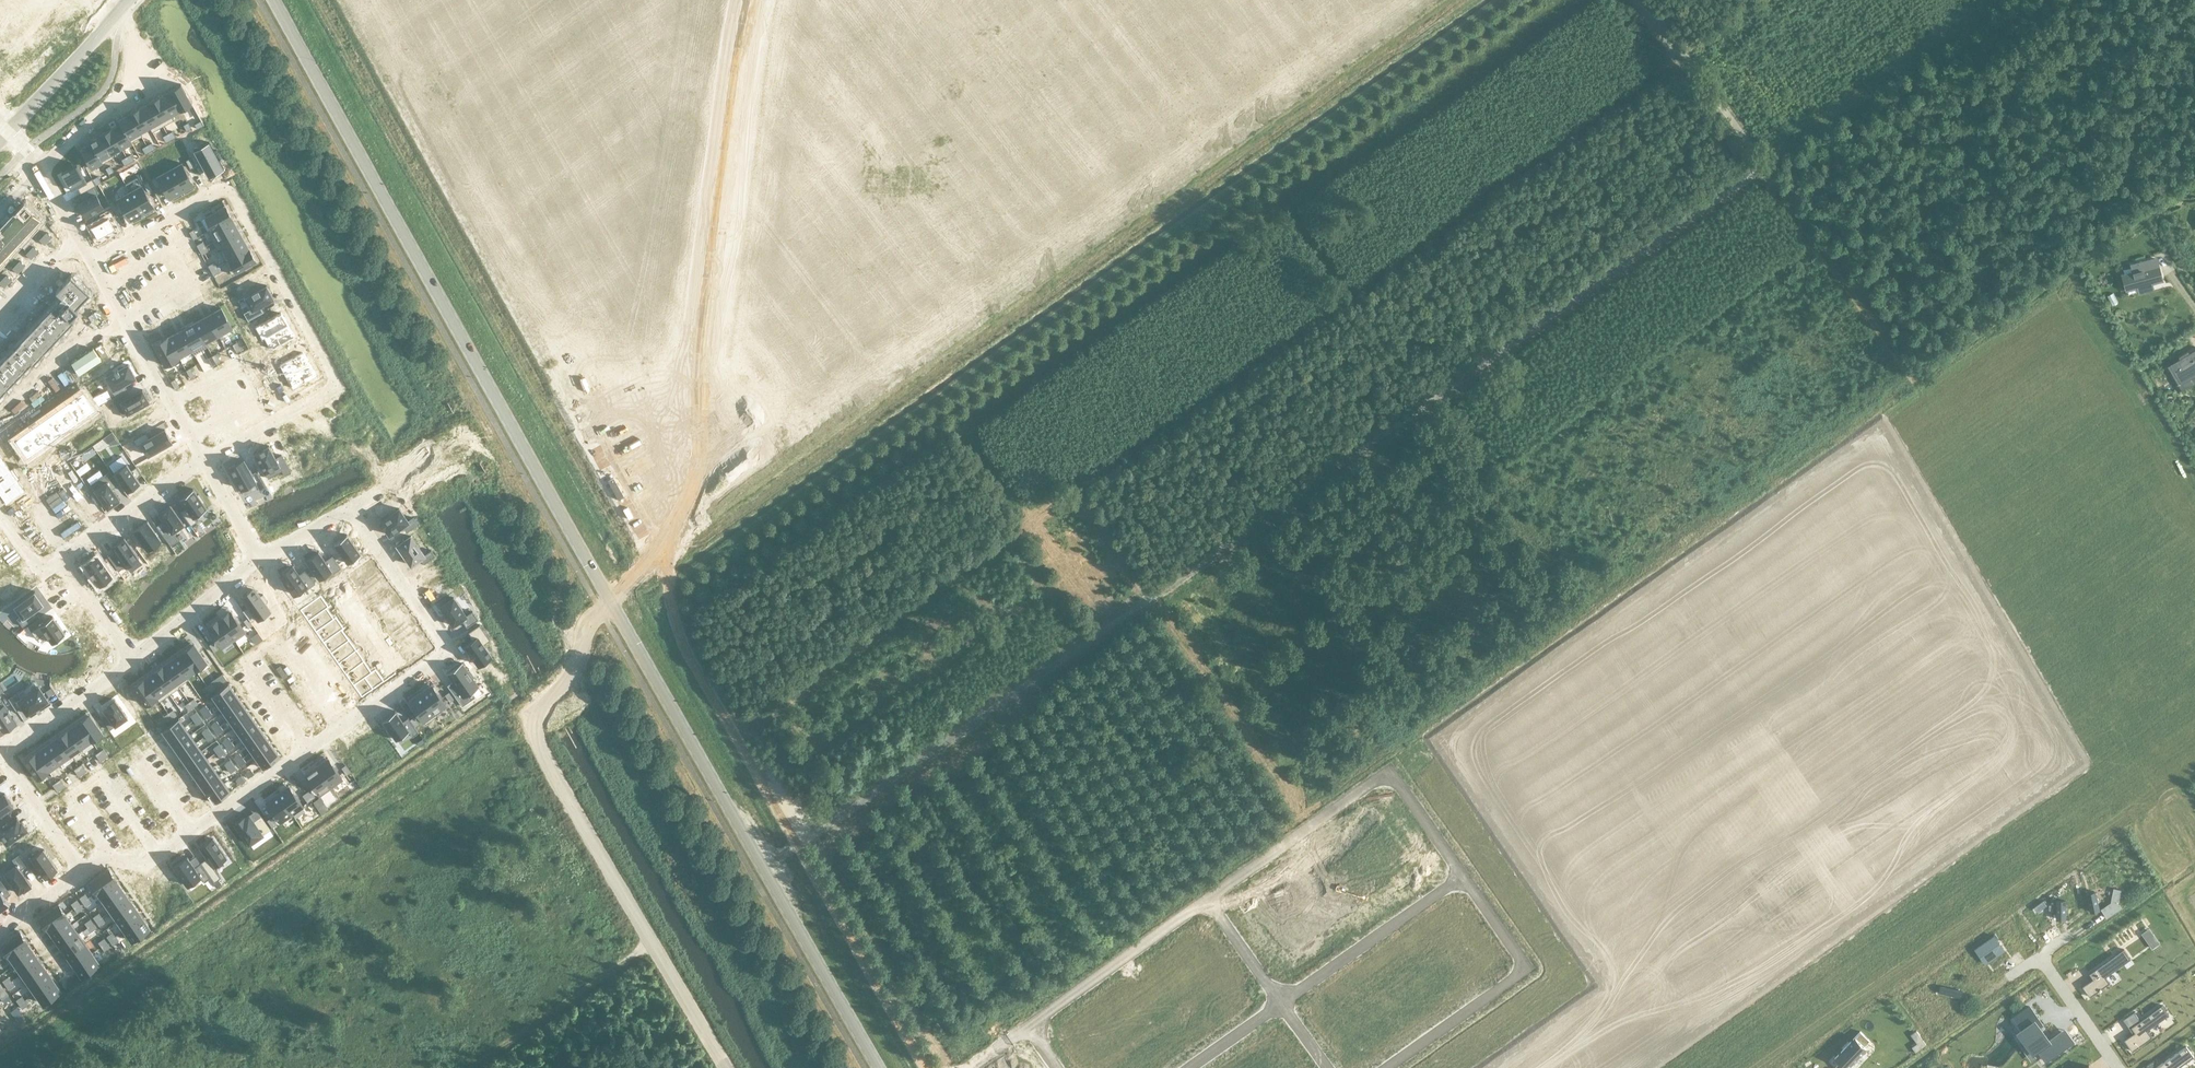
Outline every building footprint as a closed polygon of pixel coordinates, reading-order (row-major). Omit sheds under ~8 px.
[(182,83),(171,89),(182,109),(193,103),(182,83)] [(171,90),(161,95),(172,115),(182,109),(171,89),(171,90)] [(161,95),(150,101),(161,120),(172,115),(161,95)] [(150,101),(140,107),(151,126),(161,120),(150,101)] [(140,107),(130,112),(141,132),(151,126),(140,107)] [(130,112),(120,118),(133,142),(133,141),(131,137),(141,132),(130,112)] [(192,117),(188,120),(192,127),(196,125),(192,117)] [(121,122),(111,128),(122,147),(133,142),(120,118),(119,118),(121,122)] [(188,120),(184,122),(188,130),(192,127),(188,120)] [(111,128),(101,134),(112,153),(122,147),(111,128)] [(171,129),(167,131),(172,139),(176,137),(171,129)] [(167,131),(163,133),(167,141),(172,139),(167,131)] [(101,134),(91,139),(103,161),(102,159),(112,153),(101,134)] [(92,142),(81,148),(92,167),(103,161),(91,139),(91,140),(92,142)] [(151,140),(147,143),(151,150),(155,148),(151,140)] [(209,142),(194,150),(206,172),(210,169),(213,174),(224,168),(219,159),(221,158),(216,150),(214,151),(209,142)] [(147,143),(143,145),(147,153),(151,150),(147,143)] [(130,152),(126,154),(130,162),(134,160),(130,152)] [(126,154),(122,156),(126,164),(130,162),(126,154)] [(190,158),(186,160),(190,168),(194,165),(190,158)] [(182,162),(170,169),(182,191),(194,184),(182,162)] [(77,163),(62,172),(72,190),(78,187),(81,193),(96,184),(92,178),(87,181),(77,163)] [(109,163),(105,166),(110,173),(114,171),(109,163)] [(170,169),(158,176),(170,197),(182,191),(170,169)] [(96,174),(92,177),(92,178),(96,184),(100,182),(96,174)] [(156,177),(152,179),(156,187),(160,184),(156,177)] [(148,181),(144,183),(148,191),(152,189),(148,181)] [(83,200),(79,202),(86,216),(104,206),(97,193),(99,192),(95,185),(79,194),(83,200)] [(142,185),(130,191),(142,213),(154,206),(142,185)] [(130,191),(118,198),(130,219),(142,213),(130,191)] [(114,200),(110,202),(114,210),(118,208),(114,200)] [(26,205),(20,213),(34,226),(41,219),(26,205)] [(225,206),(206,216),(213,228),(232,217),(225,206)] [(102,219),(91,226),(98,239),(106,234),(107,236),(115,232),(113,230),(116,229),(109,217),(115,214),(111,207),(99,214),(102,219)] [(20,213),(13,220),(27,234),(34,226),(20,213)] [(232,217),(213,228),(218,239),(238,228),(232,217)] [(13,220),(6,227),(21,241),(27,234),(13,220)] [(0,233),(0,235),(14,248),(21,241),(6,227),(0,233)] [(238,228),(218,239),(224,249),(243,238),(238,228)] [(193,229),(189,231),(194,239),(198,236),(193,229)] [(47,232),(43,236),(48,240),(52,236),(47,232)] [(7,255),(14,248),(0,235),(0,249),(7,255)] [(43,236),(40,240),(45,244),(48,240),(43,236)] [(243,238),(224,249),(230,259),(249,248),(243,238)] [(203,241),(197,244),(199,249),(206,246),(203,241)] [(34,246),(30,250),(35,255),(39,251),(34,246)] [(206,246),(199,249),(202,254),(208,250),(206,246)] [(249,248),(230,259),(236,271),(256,260),(249,248)] [(30,250),(26,254),(31,259),(35,255),(30,250)] [(2132,265),(2134,272),(2123,275),(2127,289),(2138,286),(2139,291),(2148,289),(2147,283),(2162,279),(2156,258),(2132,265)] [(20,260),(16,264),(21,269),(25,265),(20,260)] [(214,262),(208,265),(211,270),(217,266),(214,262)] [(16,264),(13,268),(18,273),(21,269),(16,264)] [(217,266),(211,270),(214,274),(220,271),(217,266)] [(0,362),(0,394),(32,360),(33,362),(74,319),(72,316),(79,309),(76,306),(91,291),(72,273),(56,289),(63,295),(0,362)] [(7,275),(3,278),(8,283),(12,279),(7,275)] [(252,308),(244,313),(248,320),(264,312),(260,306),(274,298),(270,291),(271,291),(268,286),(267,286),(267,285),(245,297),(252,308)] [(221,307),(208,315),(218,334),(232,327),(221,307)] [(269,319),(255,327),(262,339),(288,324),(282,312),(269,319)] [(208,315),(194,322),(205,342),(218,334),(208,315)] [(194,322),(181,330),(192,349),(205,342),(194,322)] [(288,324),(262,339),(264,338),(271,349),(282,343),(295,336),(288,324)] [(181,330),(168,337),(179,356),(192,349),(181,330)] [(168,336),(154,344),(165,364),(179,357),(179,356),(168,337),(168,336)] [(237,342),(233,344),(237,352),(241,349),(237,342)] [(2170,364),(2182,384),(2194,376),(2194,350),(2170,364)] [(291,358),(280,365),(286,377),(310,363),(304,351),(291,358)] [(217,353),(213,355),(217,363),(221,360),(217,353)] [(213,355),(208,357),(213,365),(217,363),(213,355)] [(310,363),(286,377),(293,389),(304,382),(317,375),(310,363)] [(128,364),(106,376),(113,388),(112,389),(116,396),(128,389),(125,383),(136,377),(128,364)] [(190,367),(186,370),(190,377),(195,375),(190,367)] [(175,378),(171,381),(175,388),(179,386),(175,378)] [(125,391),(113,398),(123,416),(149,401),(143,389),(128,397),(125,391)] [(83,390),(73,397),(89,420),(99,413),(83,390)] [(73,397),(64,404),(79,427),(89,420),(73,397)] [(64,404),(54,411),(70,433),(79,427),(64,404)] [(138,410),(128,416),(138,434),(161,421),(154,409),(141,416),(138,410)] [(54,411),(44,418),(59,438),(68,432),(69,434),(70,433),(54,411)] [(44,418),(35,424),(50,447),(51,447),(49,445),(59,438),(44,418)] [(35,424),(25,431),(41,454),(50,447),(35,424)] [(146,432),(134,439),(137,445),(142,443),(148,454),(172,441),(165,429),(149,438),(146,432)] [(25,431),(15,438),(31,461),(41,454),(25,431)] [(112,433),(107,436),(114,445),(118,442),(112,433)] [(269,445),(255,453),(268,478),(282,470),(285,475),(291,471),(281,454),(276,457),(269,445)] [(160,451),(144,459),(149,468),(157,463),(160,469),(169,465),(174,462),(181,458),(175,447),(162,454),(160,451)] [(92,448),(87,452),(90,457),(96,453),(92,448)] [(0,462),(0,477),(13,468),(13,467),(10,469),(4,459),(0,462)] [(244,459),(229,467),(241,488),(255,481),(260,490),(267,487),(257,470),(252,473),(244,459)] [(126,463),(114,472),(128,491),(140,482),(137,477),(142,474),(136,466),(131,470),(126,463)] [(0,477),(0,492),(20,478),(13,468),(0,477)] [(110,470),(91,484),(108,508),(120,499),(113,488),(119,483),(110,470)] [(0,492),(0,493),(6,502),(25,489),(18,479),(20,478),(0,492)] [(193,488),(180,497),(186,507),(181,511),(191,525),(197,521),(194,517),(207,508),(203,501),(204,501),(199,493),(198,494),(193,488)] [(170,504),(159,512),(164,520),(166,523),(159,528),(171,545),(179,540),(173,531),(184,524),(170,504)] [(382,519),(380,521),(385,528),(390,534),(403,525),(407,531),(418,523),(413,517),(408,520),(399,508),(389,515),(388,513),(381,517),(382,519)] [(147,520),(134,530),(148,549),(161,540),(147,520)] [(347,534),(334,543),(348,562),(361,553),(347,534)] [(411,535),(397,545),(411,564),(420,558),(424,563),(435,555),(431,549),(424,554),(411,535)] [(115,551),(108,555),(119,570),(126,565),(126,566),(139,557),(124,537),(112,545),(115,551)] [(306,559),(320,579),(331,570),(333,573),(341,568),(332,555),(325,560),(318,550),(318,551),(313,554),(307,558),(306,559)] [(431,568),(420,576),(424,583),(429,591),(430,591),(435,597),(447,589),(444,585),(445,584),(443,582),(443,583),(440,579),(443,577),(436,568),(435,566),(446,558),(442,551),(427,562),(431,568)] [(97,555),(85,564),(91,572),(90,573),(91,573),(93,576),(93,577),(94,577),(100,585),(117,573),(108,560),(103,563),(97,555)] [(0,569),(0,586),(21,572),(13,560),(0,569)] [(371,560),(353,573),(361,584),(379,571),(371,560)] [(281,573),(280,574),(284,580),(283,580),(287,587),(289,586),(294,594),(306,585),(308,588),(315,582),(306,569),(299,574),(293,565),(292,565),(281,573)] [(379,571),(361,584),(368,595),(386,582),(379,571)] [(21,572),(0,586),(8,597),(29,583),(21,572)] [(332,588),(336,593),(343,588),(339,582),(332,588)] [(386,582),(368,595),(376,606),(394,593),(386,582)] [(249,605),(243,610),(251,621),(257,616),(259,618),(270,610),(265,602),(268,600),(263,593),(260,595),(255,589),(244,597),(249,605)] [(35,590),(15,605),(22,614),(17,618),(23,626),(37,616),(33,610),(44,603),(35,590)] [(394,593),(376,606),(383,616),(401,604),(394,593)] [(318,597),(300,610),(308,621),(326,608),(318,597)] [(454,597),(440,606),(453,625),(461,619),(467,627),(478,619),(473,610),(466,615),(454,597)] [(401,604),(383,616),(391,627),(409,614),(401,604)] [(356,610),(360,617),(364,614),(365,613),(360,607),(356,610)] [(326,608),(308,621),(316,632),(334,619),(326,608)] [(230,610),(219,617),(233,638),(245,630),(230,610)] [(409,614),(391,627),(398,638),(417,625),(409,614)] [(42,615),(28,625),(37,638),(46,632),(53,642),(56,639),(58,641),(65,636),(63,634),(65,633),(53,615),(45,620),(42,615)] [(219,617),(208,625),(222,646),(233,638),(219,617)] [(248,617),(244,620),(249,627),(253,624),(248,617)] [(334,619),(316,632),(323,643),(341,630),(334,619)] [(472,639),(465,644),(479,664),(491,655),(483,644),(490,639),(480,623),(467,632),(472,639)] [(417,625),(398,638),(406,648),(413,643),(424,635),(417,625)] [(341,630),(323,643),(331,653),(349,640),(341,630)] [(424,635),(413,643),(421,655),(432,647),(424,635)] [(349,640),(331,653),(338,664),(357,651),(349,640)] [(213,641),(209,644),(214,651),(218,649),(213,641)] [(194,643),(183,651),(196,669),(207,661),(194,643)] [(406,648),(401,651),(410,663),(421,655),(413,643),(406,648)] [(183,651),(173,658),(186,676),(196,669),(183,651)] [(357,651),(338,664),(346,675),(364,662),(357,651)] [(173,658),(164,664),(176,682),(186,676),(173,658)] [(364,662),(346,675),(353,685),(364,677),(371,672),(364,662)] [(462,663),(447,673),(456,685),(451,689),(462,706),(467,702),(463,698),(479,687),(472,678),(474,676),(469,670),(467,671),(462,663)] [(164,664),(154,671),(167,689),(176,682),(164,664)] [(371,672),(364,677),(373,689),(384,681),(376,669),(371,672)] [(154,671),(144,678),(157,696),(167,689),(154,671)] [(364,677),(353,685),(362,697),(373,689),(364,677)] [(144,678),(133,686),(146,704),(157,696),(144,678)] [(211,682),(207,685),(211,690),(215,687),(211,682)] [(228,682),(212,694),(218,702),(234,691),(228,682)] [(431,684),(420,692),(435,712),(446,704),(431,684)] [(207,685),(202,688),(206,694),(211,690),(207,685)] [(16,693),(9,697),(17,709),(23,705),(28,713),(48,700),(39,686),(20,699),(16,693)] [(234,691),(218,702),(224,710),(240,699),(234,691)] [(449,691),(445,694),(450,701),(454,698),(449,691)] [(420,692),(409,700),(424,720),(435,712),(420,692)] [(1,731),(16,722),(13,716),(13,715),(12,716),(8,709),(9,709),(8,708),(8,709),(0,696),(0,730),(1,731)] [(108,714),(102,717),(110,729),(128,716),(115,698),(107,704),(108,705),(104,708),(108,714)] [(194,698),(189,701),(194,707),(198,704),(194,698)] [(240,699),(224,710),(229,718),(246,707),(240,699)] [(189,701),(185,704),(189,710),(194,707),(189,701)] [(206,704),(200,708),(203,713),(209,709),(206,704)] [(246,707),(229,718),(235,726),(251,715),(246,707)] [(173,709),(168,712),(172,718),(177,715),(173,709)] [(209,709),(203,713),(206,717),(212,713),(209,709)] [(383,718),(382,719),(387,726),(386,727),(390,732),(391,731),(396,739),(409,730),(413,736),(419,731),(408,717),(403,720),(395,710),(389,714),(383,718)] [(197,711),(191,715),(194,719),(200,715),(197,711)] [(168,712),(164,715),(168,721),(172,718),(168,712)] [(90,714),(79,721),(92,740),(103,732),(90,714)] [(200,715),(194,719),(197,724),(203,720),(200,715)] [(251,715),(235,726),(241,735),(257,723),(251,715)] [(414,716),(410,718),(415,726),(419,723),(414,716)] [(179,717),(162,729),(168,737),(185,726),(179,717)] [(217,720),(211,724),(214,729),(220,725),(217,720)] [(79,721),(68,729),(81,747),(92,740),(79,721)] [(257,723),(241,735),(246,743),(263,731),(257,723)] [(220,725),(214,729),(218,733),(223,729),(220,725)] [(185,726),(168,737),(174,745),(190,734),(185,726)] [(208,727),(202,731),(205,735),(211,731),(208,727)] [(68,729),(57,737),(70,755),(81,747),(68,729)] [(211,731),(205,735),(208,740),(214,736),(211,731)] [(263,731),(246,743),(252,751),(268,739),(263,731)] [(190,734),(174,745),(180,753),(196,742),(190,734)] [(57,737),(47,744),(59,762),(70,755),(57,737)] [(228,737),(223,741),(226,745),(231,741),(228,737)] [(268,739),(252,751),(258,759),(274,747),(268,739)] [(231,741),(226,745),(229,750),(235,745),(231,741)] [(196,742),(180,753),(185,761),(202,750),(196,742)] [(219,743),(213,747),(217,751),(222,747),(219,743)] [(47,744),(36,752),(49,770),(59,762),(47,744)] [(222,747),(217,751),(220,756),(225,752),(222,747)] [(274,747),(258,759),(264,767),(280,756),(274,747)] [(103,748),(99,751),(104,758),(108,755),(103,748)] [(202,750),(185,761),(191,770),(207,758),(202,750)] [(99,751),(96,753),(101,761),(104,758),(99,751)] [(36,752),(25,759),(37,778),(49,770),(36,752)] [(240,753),(234,757),(237,761),(243,757),(240,753)] [(243,757),(237,761),(240,766),(246,762),(243,757)] [(328,757),(317,765),(331,785),(342,777),(328,757)] [(207,758),(191,770),(197,778),(213,766),(207,758)] [(231,759),(225,763),(228,768),(234,764),(231,759)] [(82,763),(78,766),(83,773),(87,770),(82,763)] [(234,764),(228,768),(231,772),(237,768),(234,764)] [(345,764),(342,767),(347,774),(351,771),(345,764)] [(317,765),(306,773),(320,793),(331,785),(317,765)] [(78,766),(74,769),(79,776),(83,773),(78,766)] [(213,766),(197,778),(202,786),(219,774),(213,766)] [(251,769),(245,773),(248,777),(254,773),(251,769)] [(219,774),(202,786),(208,794),(224,782),(219,774)] [(242,775),(236,779),(239,784),(245,780),(242,775)] [(60,778),(56,781),(62,788),(65,786),(60,778)] [(56,781),(53,784),(58,791),(62,788),(56,781)] [(224,782),(208,794),(214,802),(230,791),(224,782)] [(289,785),(277,792),(292,813),(303,805),(289,785)] [(310,789),(306,792),(311,799),(315,796),(310,789)] [(14,805),(5,792),(0,796),(0,815),(14,805)] [(277,792),(266,800),(281,821),(292,813),(277,792)] [(306,792),(302,794),(308,802),(311,799),(306,792)] [(320,796),(313,801),(316,806),(323,801),(320,796)] [(244,816),(235,822),(249,843),(270,828),(261,816),(254,821),(249,814),(245,817),(244,816)] [(0,820),(0,832),(8,843),(28,829),(27,828),(23,821),(22,822),(22,820),(21,821),(17,816),(12,820),(8,815),(0,820)] [(271,817),(267,819),(272,826),(276,824),(271,817)] [(213,838),(200,847),(207,857),(201,862),(215,881),(221,877),(214,866),(227,857),(213,838)] [(32,857),(26,861),(35,874),(40,870),(45,877),(58,868),(44,848),(32,856),(32,857)] [(16,864),(4,872),(19,893),(24,889),(24,890),(32,885),(21,869),(26,865),(18,854),(12,858),(16,864)] [(188,855),(174,865),(188,884),(201,876),(204,881),(211,877),(201,862),(196,866),(188,855)] [(109,868),(90,881),(97,892),(98,891),(116,879),(116,878),(109,868)] [(164,872),(151,882),(156,888),(155,889),(160,896),(161,896),(166,902),(178,893),(183,900),(190,896),(180,882),(174,886),(164,872)] [(2,908),(10,903),(5,897),(11,893),(1,879),(0,879),(0,910),(2,908)] [(116,879),(98,891),(104,901),(122,888),(116,879)] [(122,888),(104,901),(111,910),(129,898),(122,888)] [(2111,902),(2101,909),(2107,918),(2122,907),(2118,902),(2121,889),(2113,888),(2111,902)] [(2087,893),(2091,911),(2099,909),(2095,891),(2095,892),(2087,893)] [(85,893),(79,897),(83,901),(88,897),(85,893)] [(88,897),(83,901),(86,906),(91,902),(88,897)] [(129,898),(111,910),(118,920),(136,907),(129,898)] [(77,899),(71,903),(74,907),(80,903),(77,899)] [(2049,909),(2057,909),(2057,918),(2057,917),(2065,917),(2065,918),(2066,918),(2066,900),(2065,900),(2057,900),(2057,904),(2049,903),(2049,904),(2049,909)] [(59,903),(39,917),(47,927),(65,914),(66,914),(59,903)] [(80,903),(74,907),(77,912),(83,908),(80,903)] [(136,907),(118,920),(125,930),(143,917),(136,907)] [(99,912),(93,916),(96,921),(102,917),(99,912)] [(65,914),(47,927),(54,936),(72,923),(65,914)] [(102,917),(96,921),(99,925),(105,921),(102,917)] [(143,917),(125,930),(132,940),(150,927),(143,917)] [(90,918),(85,922),(88,927),(94,923),(90,918)] [(72,923),(54,936),(61,946),(79,933),(72,923)] [(94,923),(88,927),(91,931),(97,927),(94,923)] [(20,931),(1,944),(8,954),(9,954),(27,941),(20,931)] [(112,932),(107,936),(110,940),(116,936),(112,932)] [(79,933),(61,946),(67,955),(86,943),(79,933)] [(2153,933),(2146,938),(2152,947),(2160,942),(2153,933)] [(1994,935),(1975,949),(1980,956),(1984,953),(1989,961),(2005,950),(1994,935)] [(116,936),(110,940),(113,944),(119,940),(116,936)] [(104,937),(98,941),(101,946),(107,942),(104,937)] [(27,941),(9,954),(15,963),(33,951),(27,941)] [(107,942),(101,946),(105,950),(110,946),(107,942)] [(86,943),(67,955),(74,965),(92,952),(86,943)] [(2082,986),(2090,996),(2110,982),(2106,976),(2131,958),(2124,949),(2089,973),(2093,978),(2082,986)] [(33,951),(15,963),(22,973),(40,960),(33,951)] [(92,952),(74,965),(81,975),(99,962),(92,952)] [(40,960),(22,973),(29,983),(47,970),(40,960)] [(47,970),(29,983),(36,992),(54,980),(47,970)] [(8,976),(3,980),(6,984),(11,980),(8,976)] [(11,980),(6,984),(9,989),(15,985),(11,980)] [(54,980),(36,992),(43,1002),(61,990),(54,980)] [(2,999),(8,995),(9,994),(0,982),(0,996),(2,999)] [(1940,992),(1960,997),(1960,996),(1961,990),(1962,990),(1941,985),(1941,986),(1940,992)] [(22,995),(16,999),(19,1004),(25,1000),(22,995)] [(25,1000),(19,1004),(22,1008),(28,1004),(25,1000)] [(2135,1032),(2124,1039),(2132,1051),(2153,1037),(2148,1029),(2169,1014),(2162,1005),(2131,1026),(2135,1032)] [(2050,1058),(2068,1045),(2060,1033),(2049,1041),(2039,1025),(2042,1023),(2029,1006),(2014,1016),(2023,1028),(2021,1030),(2036,1051),(2042,1047),(2050,1058)] [(17,1007),(11,1011),(20,1023),(26,1019),(17,1007)] [(1835,1058),(1836,1057),(1841,1061),(1836,1066),(1838,1067),(1852,1067),(1850,1066),(1867,1047),(1865,1045),(1870,1039),(1860,1031),(1835,1058)] [(2194,1056),(2187,1045),(2156,1067),(2177,1067),(2194,1056)]
